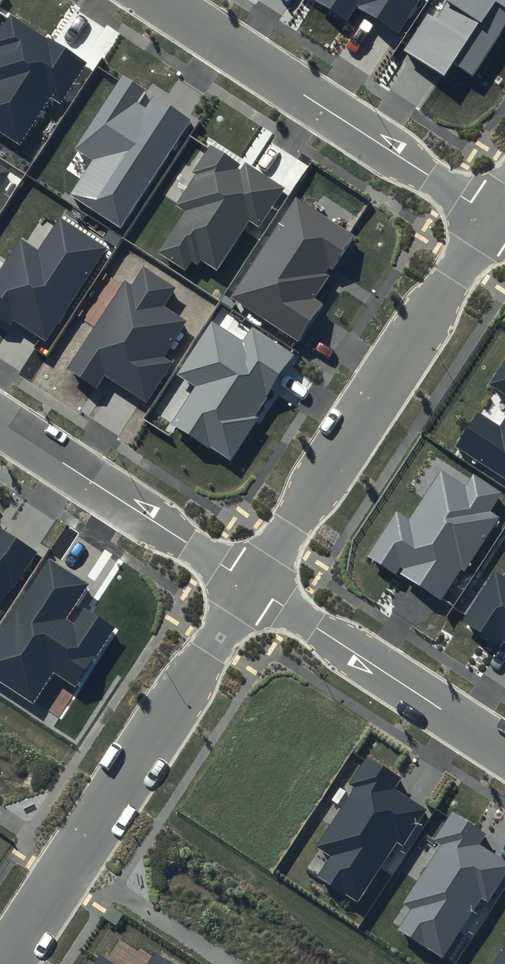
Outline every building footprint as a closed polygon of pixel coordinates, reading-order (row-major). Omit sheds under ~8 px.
[(348,21),(356,7),(398,34),(419,0),(315,0),(348,21)] [(436,20),(428,14),(404,50),(444,76),(453,63),(475,77),(504,31),(504,0),(449,0),(436,20)] [(10,14),(0,29),(0,131),(19,144),(49,98),(60,105),(86,64),(10,14)] [(145,90),(123,76),(76,147),(95,159),(72,195),(121,227),(191,120),(152,94),(144,106),(137,101),(145,90)] [(238,164),(210,145),(192,172),(195,174),(176,204),(186,210),(159,252),(186,269),(192,261),(198,265),(202,260),(218,271),(250,223),(258,228),(284,188),(245,162),(239,171),(236,168),(238,164)] [(0,163),(0,187),(11,170),(0,163)] [(354,235),(297,197),(230,297),(297,341),(322,304),(312,298),(354,235)] [(59,217),(38,248),(22,238),(0,271),(0,318),(10,325),(14,320),(47,341),(107,248),(59,217)] [(176,287),(143,266),(131,285),(125,281),(67,369),(95,387),(103,375),(147,403),(172,364),(162,357),(187,320),(164,306),(176,287)] [(229,461),(297,357),(252,328),(243,341),(211,320),(176,374),(195,386),(170,424),(229,461)] [(489,384),(504,394),(504,360),(489,384)] [(501,425),(479,411),(455,447),(504,480),(504,419),(501,425)] [(502,492),(472,473),(464,485),(441,470),(409,518),(397,510),(366,557),(394,575),(397,570),(441,599),(460,569),(464,571),(498,517),(489,512),(502,492)] [(37,551),(0,526),(0,608),(37,551)] [(48,557),(0,632),(0,681),(33,702),(53,671),(76,687),(115,627),(84,607),(74,623),(66,618),(88,583),(48,557)] [(503,576),(495,571),(462,621),(500,646),(503,642),(504,643),(504,573),(503,576)] [(401,778),(366,755),(347,784),(354,788),(316,847),(331,856),(317,877),(357,902),(397,842),(403,846),(427,809),(395,788),(401,778)] [(452,812),(434,839),(441,844),(402,904),(410,909),(397,929),(443,958),(482,898),(488,902),(504,875),(504,860),(480,844),(487,834),(452,812)] [(493,963),(504,963),(504,945),(493,963)] [(155,952),(147,963),(173,963),(155,952)] [(99,953),(92,963),(115,963),(99,953)]
